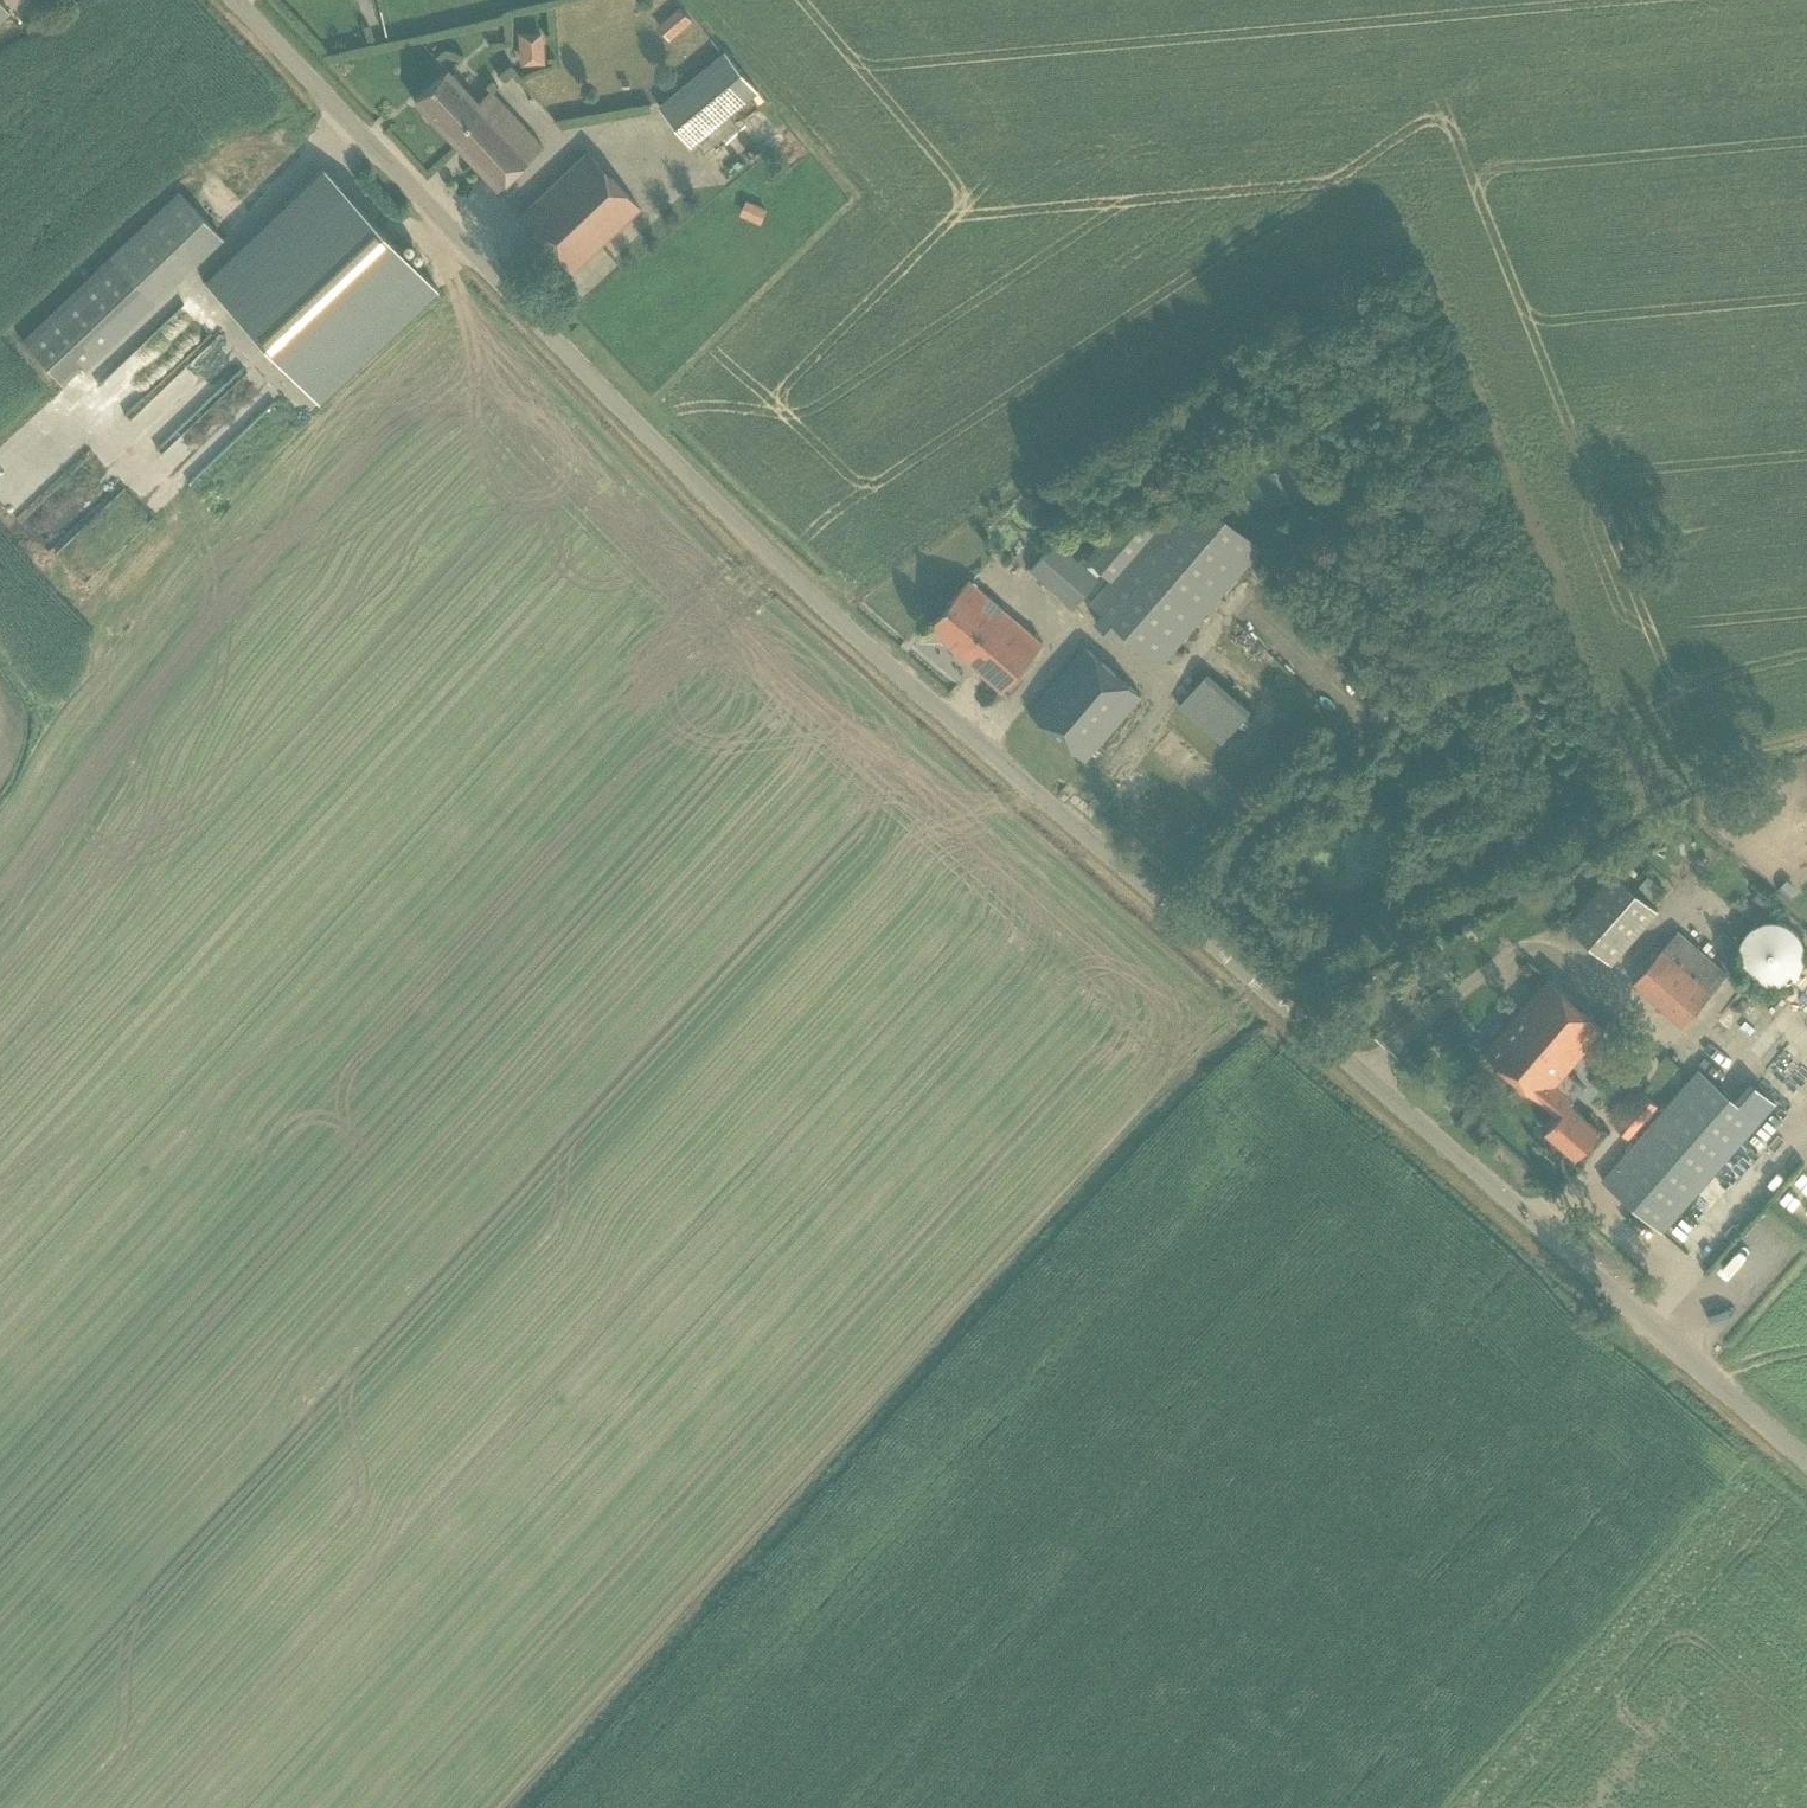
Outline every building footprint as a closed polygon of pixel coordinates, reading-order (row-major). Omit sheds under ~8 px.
[(677,5),(658,25),(672,39),(691,18),(677,5)] [(517,14),(518,63),(542,63),(541,14),(517,14)] [(757,91),(725,52),(659,107),(691,145),(757,91)] [(413,100),(496,189),(542,146),(489,89),(476,101),(446,69),(413,100)] [(587,151),(520,215),(569,267),(637,204),(587,151)] [(436,289),(323,168),(204,279),(318,400),(436,289)] [(177,190),(20,340),(59,381),(78,363),(82,368),(222,237),(177,190)] [(750,203),(744,216),(762,224),(767,211),(750,203)] [(1242,468),(1241,476),(1242,484),(1245,492),(1250,498),(1256,504),(1263,507),(1271,509),(1279,509),(1287,508),(1294,504),(1300,498),(1305,492),(1308,484),(1309,476),(1308,468),(1305,460),(1300,454),(1294,448),(1287,444),(1279,442),(1271,442),(1263,444),(1256,448),(1250,454),(1245,460),(1242,468)] [(1111,578),(1102,587),(1090,602),(1103,613),(1095,622),(1111,636),(1119,627),(1162,664),(1261,548),(1190,487),(1152,532),(1133,515),(1093,562),(1111,578)] [(1055,541),(1046,552),(1030,570),(1073,607),(1098,578),(1055,541)] [(969,579),(929,626),(1003,690),(1043,643),(969,579)] [(1085,647),(1029,712),(1084,760),(1140,695),(1085,647)] [(1247,715),(1203,677),(1178,706),(1221,743),(1247,715)] [(1657,910),(1612,870),(1565,923),(1611,964),(1657,910)] [(1738,944),(1737,952),(1738,960),(1741,968),(1745,975),(1751,980),(1759,984),(1767,986),(1775,986),(1783,984),(1790,980),(1796,975),(1801,968),(1803,960),(1804,952),(1803,944),(1801,937),(1796,930),(1790,925),(1783,921),(1775,919),(1767,919),(1759,921),(1751,925),(1745,930),(1741,937),(1738,944)] [(1681,1027),(1727,974),(1677,930),(1630,983),(1681,1027)] [(1565,1072),(1590,1043),(1603,1028),(1605,1026),(1546,976),(1482,1050),(1558,1116),(1545,1131),(1575,1157),(1591,1139),(1599,1130),(1572,1106),(1577,1100),(1574,1097),(1582,1086),(1565,1072)] [(1698,1069),(1618,1163),(1602,1181),(1661,1232),(1757,1121),(1698,1069)] [(1654,1103),(1642,1094),(1618,1123),(1630,1133),(1654,1103)]
